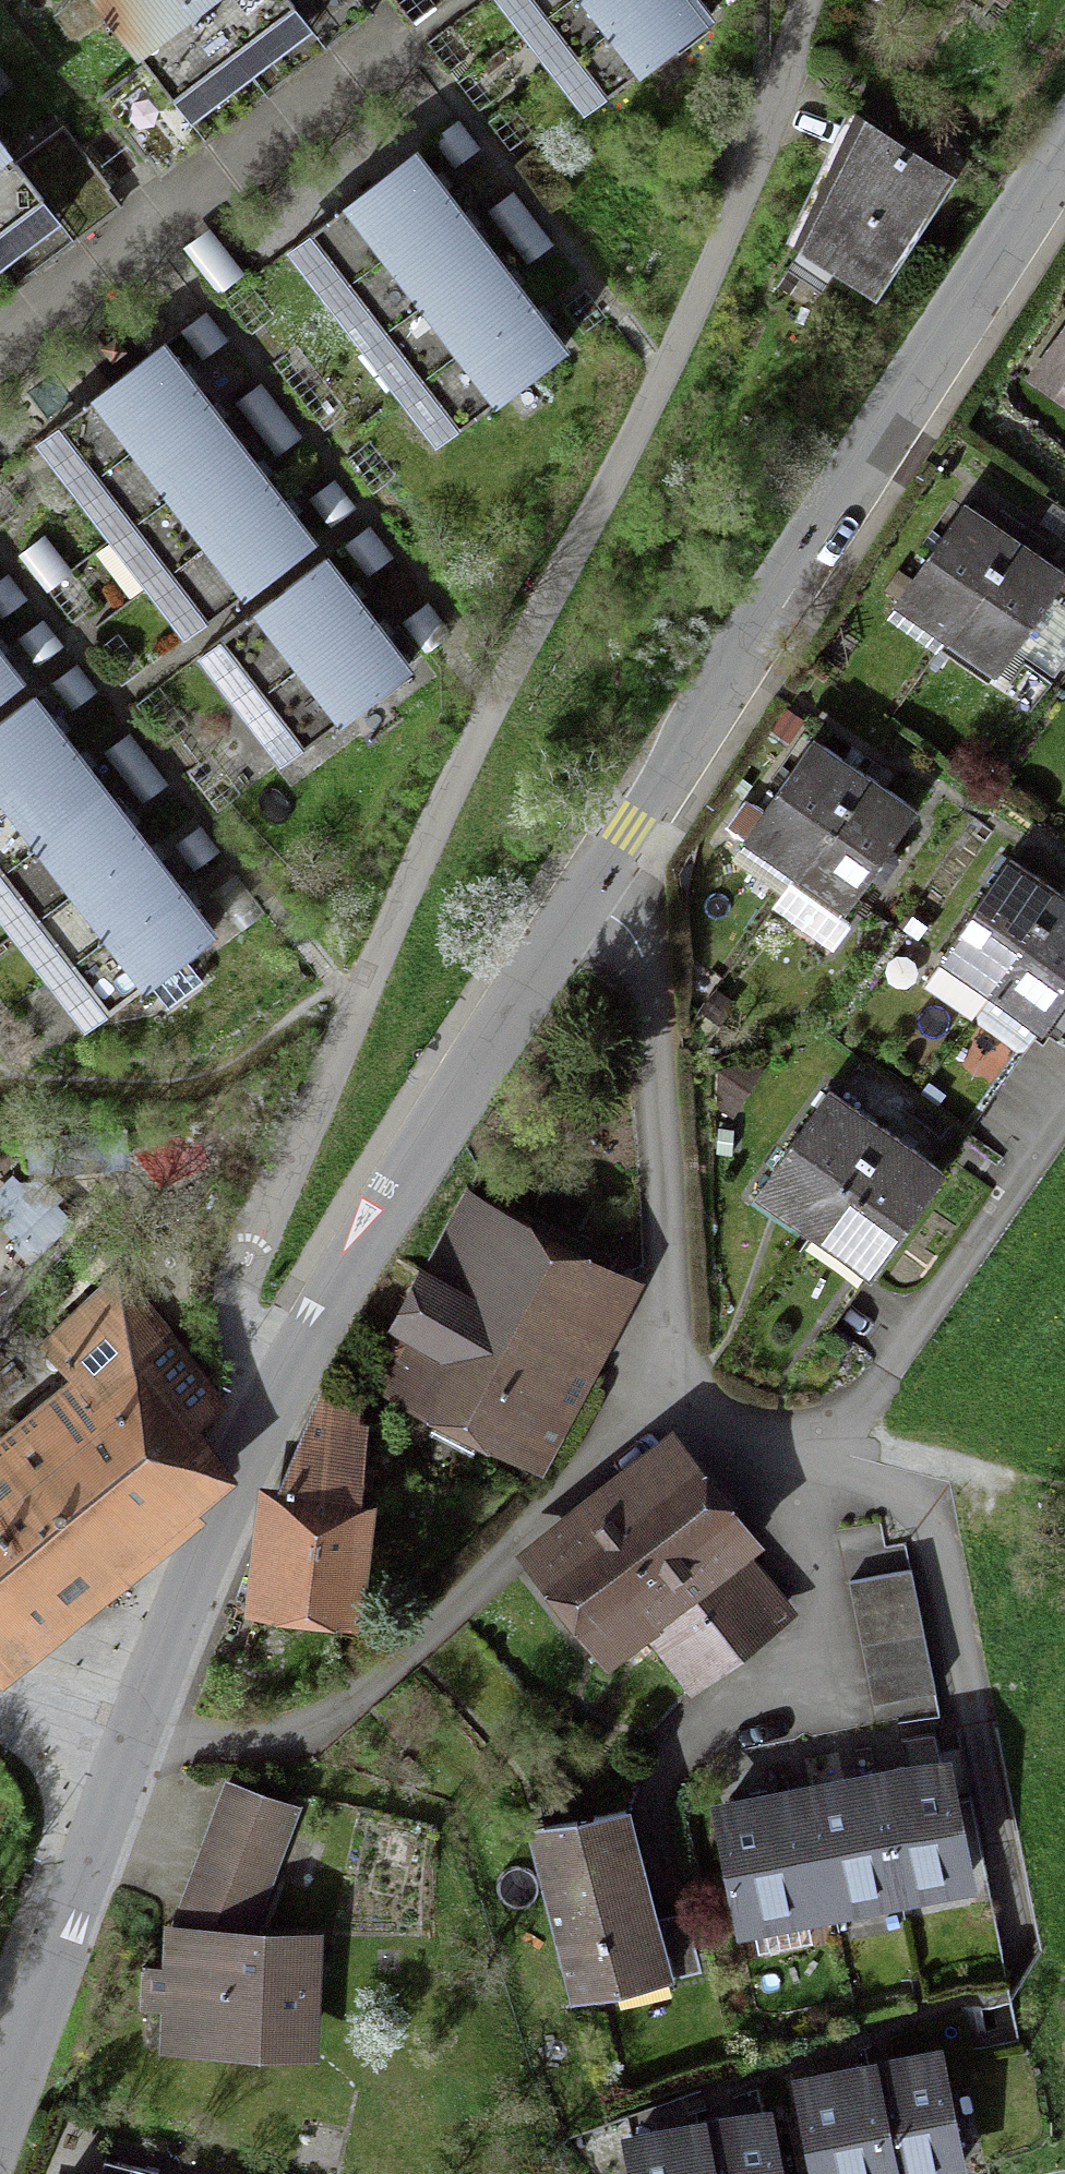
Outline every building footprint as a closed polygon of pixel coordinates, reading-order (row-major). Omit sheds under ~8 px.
[(170,96),(293,2),(291,0),(97,0),(170,96)] [(616,108),(718,31),(699,5),(695,0),(534,0),(616,108)] [(1010,20),(1023,0),(978,0),(1010,20)] [(42,195),(0,140),(0,227),(42,195)] [(869,140),(802,269),(878,316),(960,191),(869,140)] [(415,154),(314,232),(464,425),(564,347),(546,322),(508,274),(469,224),(434,179),(415,154)] [(1045,373),(1064,387),(1064,344),(1045,373)] [(162,345),(62,423),(212,617),(312,539),(292,513),(257,467),(221,422),(187,378),(162,345)] [(997,672),(1064,572),(1043,557),(994,524),(963,503),(895,603),(997,672)] [(347,580),(330,558),(229,636),(305,734),(406,657),(386,631),(347,580)] [(17,674),(0,653),(0,652),(0,687),(17,674)] [(159,860),(122,812),(91,771),(54,722),(35,697),(0,724),(0,863),(108,1005),(210,927),(193,905),(159,860)] [(747,844),(845,911),(914,810),(894,795),(845,762),(817,742),(747,844)] [(1029,1018),(1039,1025),(1064,987),(1064,894),(1061,891),(1038,876),(1012,858),(943,958),(978,982),(1029,1018)] [(982,1085),(1001,1058),(1018,1034),(1029,1018),(978,982),(905,1086),(956,1122),(967,1107),(982,1085)] [(805,1226),(815,1233),(857,1261),(877,1274),(946,1171),(915,1150),(860,1114),(825,1090),(756,1193),(805,1226)] [(404,1388),(516,1448),(607,1280),(467,1204),(400,1327),(429,1343),(404,1388)] [(815,1233),(805,1226),(785,1256),(766,1284),(818,1319),(828,1304),(848,1275),(857,1261),(815,1233)] [(0,1467),(0,1617),(15,1634),(190,1492),(200,1427),(221,1404),(110,1275),(34,1345),(83,1393),(0,1467)] [(263,1604),(344,1612),(366,1406),(323,1398),(277,1502),(263,1604)] [(672,1458),(538,1569),(612,1659),(668,1613),(713,1669),(792,1604),(672,1458)] [(908,1568),(849,1581),(876,1705),(935,1693),(908,1568)] [(714,1810),(734,1923),(972,1882),(953,1769),(909,1777),(843,1788),(761,1802),(714,1810)] [(220,1813),(201,1870),(187,1908),(251,1930),(293,1810),(230,1788),(220,1813)] [(673,1978),(629,1808),(545,1830),(589,2000),(673,1978)] [(175,2039),(307,2040),(308,1940),(176,1940),(176,1968),(144,1967),(144,2007),(175,2007),(175,2039)] [(822,2173),(942,2173),(960,2170),(937,2061),(905,2068),(839,2082),(804,2089),(822,2173)] [(769,2114),(731,2121),(672,2133),(629,2141),(635,2173),(780,2173),(769,2114)] [(157,2171),(147,2168),(120,2161),(106,2158),(102,2173),(157,2173),(157,2171)]
